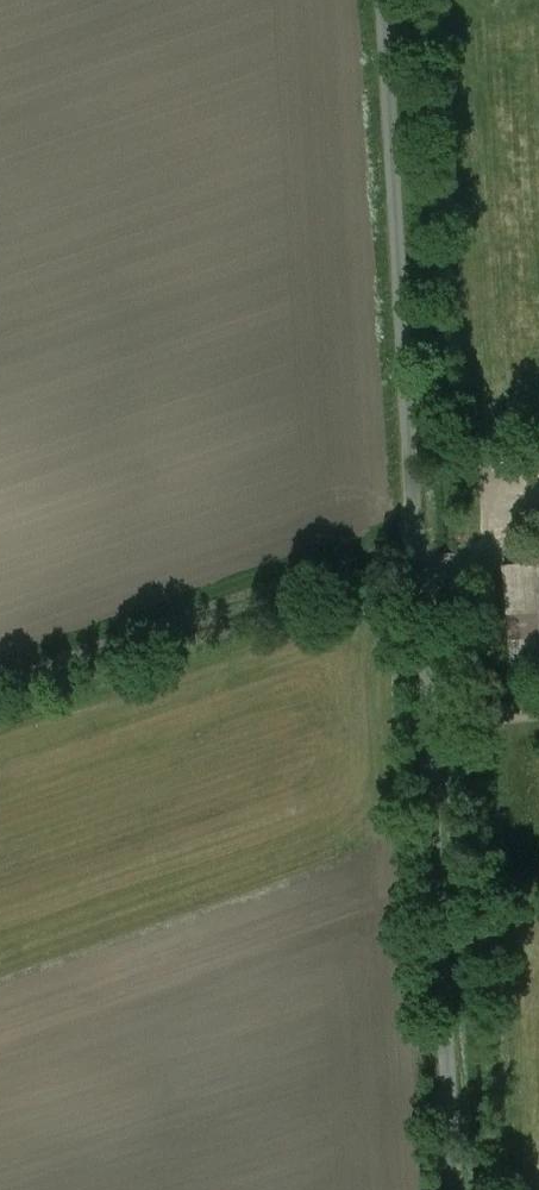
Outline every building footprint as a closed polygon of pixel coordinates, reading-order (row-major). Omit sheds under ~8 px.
[(502,566),(510,663),(538,661),(538,563),(502,566)]
